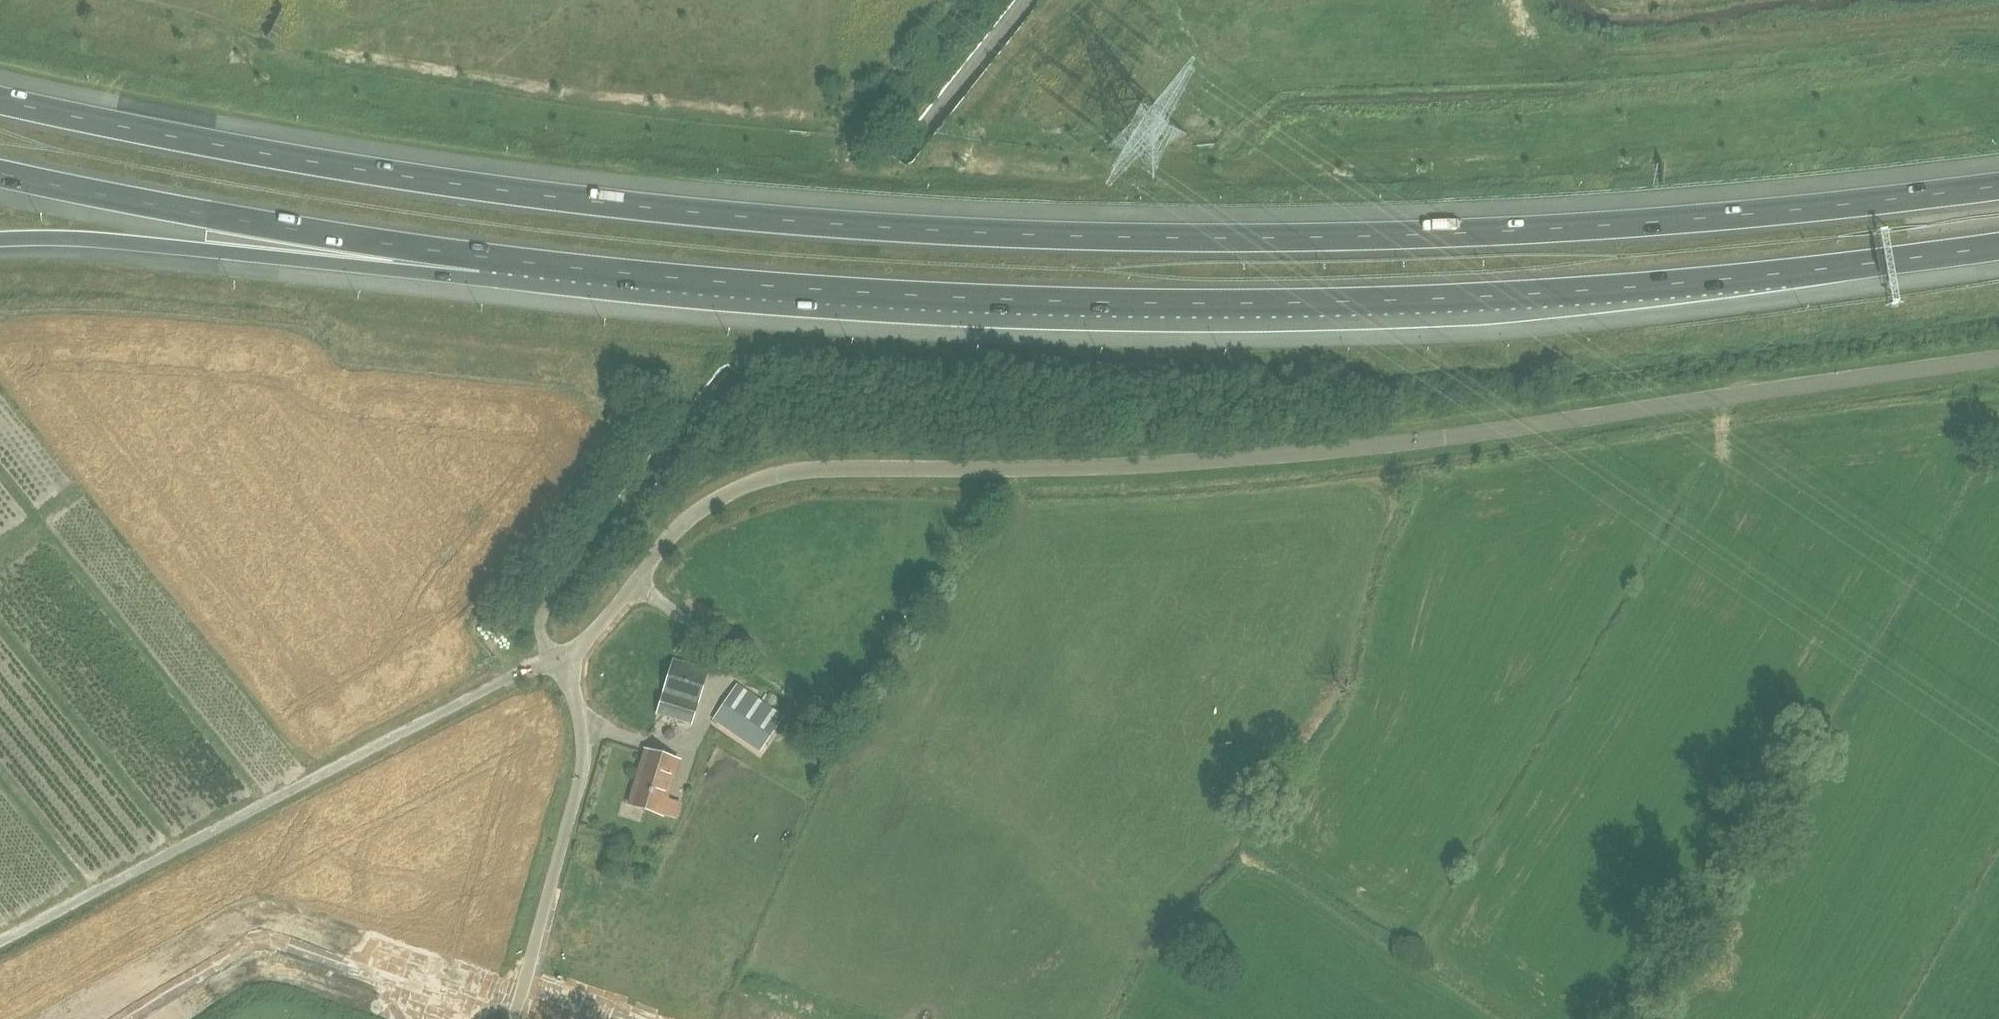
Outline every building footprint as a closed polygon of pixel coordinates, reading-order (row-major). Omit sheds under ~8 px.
[(659,713),(692,723),(708,670),(675,660),(664,693),(665,693),(659,713)] [(766,703),(743,687),(737,683),(716,714),(719,716),(716,720),(741,737),(743,735),(766,703)] [(679,760),(647,751),(630,804),(662,813),(679,760)]
